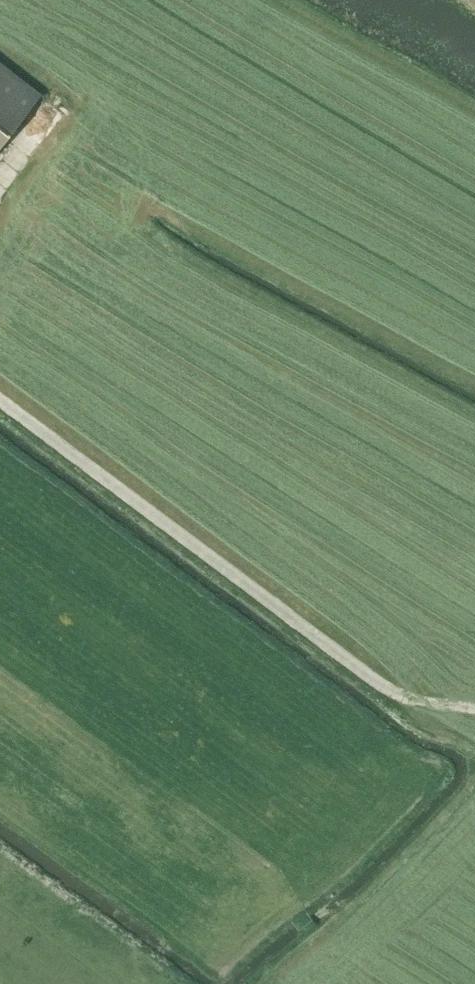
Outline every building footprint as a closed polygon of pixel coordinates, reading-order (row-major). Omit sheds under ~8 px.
[(41,94),(0,62),(0,146),(41,94)]
